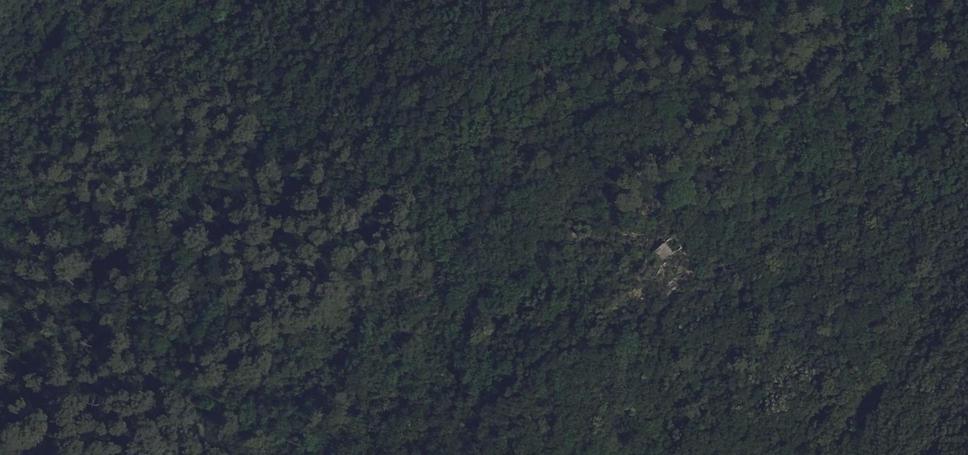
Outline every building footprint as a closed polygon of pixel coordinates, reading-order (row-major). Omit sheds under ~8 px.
[(674,250),(681,246),(674,233),(664,240),(674,250)] [(674,250),(664,240),(654,250),(664,257),(674,250)]
